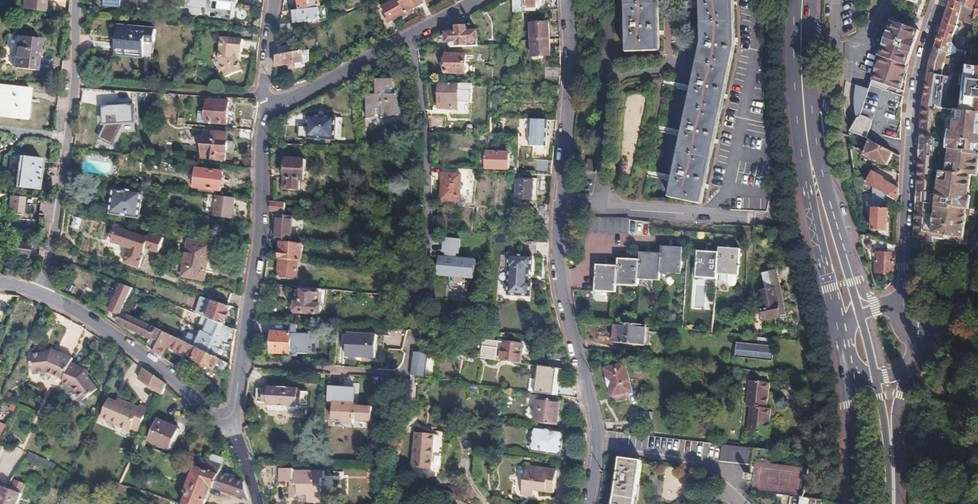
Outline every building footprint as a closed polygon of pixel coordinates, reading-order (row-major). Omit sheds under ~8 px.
[(48,0),(27,0),(26,7),(48,8),(48,0)] [(209,1),(217,2),(215,18),(230,20),(233,0),(209,0),(209,1)] [(316,0),(296,0),(298,10),(318,7),(316,0)] [(422,3),(420,0),(390,0),(380,5),(387,17),(384,18),(386,22),(422,3)] [(520,0),(512,0),(512,12),(521,12),(520,0)] [(525,8),(535,9),(535,2),(537,2),(537,0),(525,0),(525,8)] [(636,54),(674,52),(672,0),(635,0),(636,54)] [(736,51),(736,0),(701,0),(702,49),(668,200),(701,209),(736,51)] [(961,4),(954,3),(955,0),(950,0),(947,10),(959,12),(961,4)] [(971,20),(974,7),(963,5),(961,4),(959,12),(947,10),(939,31),(933,50),(944,52),(942,62),(961,65),(968,66),(970,55),(964,52),(965,49),(957,46),(951,38),(957,19),(971,24),(971,20)] [(317,24),(316,11),(289,13),(290,26),(317,24)] [(549,55),(546,23),(528,25),(531,56),(549,55)] [(152,40),(153,27),(115,24),(112,53),(143,56),(144,39),(152,40)] [(912,48),(917,33),(917,32),(890,24),(883,43),(892,45),(912,48)] [(476,46),(476,32),(465,31),(465,26),(455,25),(454,31),(444,31),(444,40),(447,40),(447,46),(476,46)] [(290,35),(290,29),(289,28),(278,27),(277,35),(290,35)] [(40,69),(45,37),(22,34),(17,66),(40,69)] [(151,56),(152,40),(144,39),(143,56),(151,56)] [(245,42),(222,40),(220,61),(227,79),(244,72),(238,58),(239,52),(244,53),(245,42)] [(900,110),(907,71),(910,60),(912,48),(892,45),(883,43),(863,106),(857,122),(855,122),(850,136),(865,143),(876,148),(890,155),(897,158),(900,110)] [(309,59),(297,58),(299,50),(275,47),(273,66),(288,68),(287,72),(303,74),(304,70),(308,71),(309,59)] [(941,75),(942,62),(944,52),(933,50),(929,63),(927,72),(941,75)] [(465,55),(445,54),(445,72),(465,72),(465,55)] [(966,100),(971,66),(968,66),(961,65),(956,98),(966,100)] [(558,77),(559,67),(544,66),(543,76),(558,77)] [(397,111),(391,94),(391,79),(374,79),(374,95),(364,95),(365,119),(374,116),(397,111)] [(27,88),(0,84),(0,115),(23,118),(27,88)] [(475,87),(440,84),(438,107),(459,108),(459,118),(472,119),(475,87)] [(556,96),(557,89),(557,85),(543,85),(542,95),(556,96)] [(946,109),(948,97),(924,92),(922,105),(922,106),(936,108),(946,109)] [(195,121),(225,124),(227,105),(205,103),(204,112),(196,111),(195,121)] [(134,105),(104,106),(105,124),(100,133),(112,140),(122,124),(135,124),(134,105)] [(933,126),(936,108),(922,106),(920,124),(933,126)] [(973,177),(976,177),(977,168),(977,114),(946,109),(936,108),(933,126),(920,124),(919,146),(929,148),(928,156),(919,155),(916,193),(926,194),(925,202),(916,200),(914,231),(934,234),(964,239),(968,210),(970,210),(972,197),(970,196),(973,177)] [(301,135),(336,138),(339,116),(311,113),(310,125),(302,124),(301,135)] [(530,120),(520,120),(520,145),(530,146),(530,120)] [(549,121),(532,120),(531,147),(548,148),(549,121)] [(250,131),(252,122),(238,121),(237,130),(250,131)] [(249,138),(250,131),(237,130),(236,139),(249,141),(249,138)] [(221,160),(225,134),(209,132),(209,134),(202,133),(202,139),(201,138),(199,149),(207,150),(206,156),(203,155),(203,158),(221,160)] [(890,155),(876,148),(865,143),(861,155),(884,166),(890,155)] [(928,156),(929,148),(919,146),(919,155),(928,156)] [(485,167),(487,152),(477,151),(476,167),(485,167)] [(508,169),(510,154),(487,152),(485,167),(508,169)] [(13,186),(35,189),(40,158),(18,154),(13,186)] [(303,178),(305,158),(286,156),(285,176),(284,176),(283,185),(299,187),(300,177),(303,178)] [(598,163),(589,160),(586,171),(596,173),(598,163)] [(551,176),(552,162),(537,161),(535,175),(551,176)] [(248,175),(249,168),(232,166),(231,174),(248,175)] [(217,192),(220,173),(195,170),(192,189),(217,192)] [(460,199),(462,175),(443,173),(441,198),(460,199)] [(896,190),(880,183),(882,179),(870,174),(865,185),(871,188),(886,196),(895,202),(896,190)] [(531,200),(532,181),(516,180),(514,198),(531,200)] [(882,234),(886,196),(871,188),(867,232),(882,234)] [(139,193),(112,189),(108,213),(135,217),(139,193)] [(22,211),(24,195),(9,193),(7,209),(22,211)] [(925,202),(926,194),(916,193),(916,200),(925,202)] [(229,217),(232,198),(224,197),(212,195),(210,215),(229,217)] [(284,210),(285,200),(270,199),(270,209),(284,210)] [(548,213),(549,205),(532,204),(532,212),(548,213)] [(292,241),(295,215),(278,214),(275,239),(292,241)] [(631,235),(633,221),(585,218),(584,232),(631,235)] [(126,248),(122,262),(137,267),(143,250),(156,254),(161,239),(146,234),(145,238),(114,227),(109,242),(126,248)] [(932,243),(934,234),(914,231),(914,240),(932,243)] [(26,255),(27,241),(12,239),(10,253),(26,255)] [(440,240),(436,278),(477,281),(478,261),(459,259),(461,242),(440,240)] [(179,277),(201,282),(209,246),(187,241),(179,277)] [(305,244),(282,242),(278,276),(297,278),(299,260),(303,260),(305,244)] [(681,277),(683,250),(663,248),(662,257),(660,275),(681,277)] [(70,263),(72,254),(57,249),(56,258),(70,263)] [(739,279),(741,253),(721,251),(720,256),(718,277),(721,277),(737,279),(739,279)] [(892,273),(893,254),(874,253),(873,272),(892,273)] [(660,275),(662,257),(640,254),(639,263),(638,280),(659,282),(660,275)] [(718,277),(720,256),(699,254),(696,281),(717,283),(718,277)] [(638,280),(639,263),(619,261),(618,269),(616,286),(637,288),(638,280)] [(505,318),(528,319),(529,305),(526,305),(527,293),(530,293),(531,279),(534,279),(535,266),(521,264),(520,278),(506,277),(505,292),(507,292),(505,318)] [(616,286),(618,269),(598,267),(595,292),(616,294),(616,286)] [(736,288),(737,279),(721,277),(720,286),(729,287),(729,289),(729,290),(730,291),(732,292),(733,292),(734,292),(735,291),(736,289),(736,288)] [(161,331),(127,315),(132,289),(123,285),(111,311),(118,315),(115,321),(156,341),(161,331)] [(325,310),(327,288),(324,288),(323,293),(298,291),(296,311),(318,313),(321,310),(324,310),(325,310)] [(780,317),(778,290),(762,291),(764,318),(780,317)] [(233,330),(236,309),(210,300),(206,319),(210,320),(233,330)] [(230,355),(233,330),(210,320),(206,319),(201,317),(197,324),(201,326),(196,338),(189,335),(185,342),(203,351),(229,363),(230,355)] [(643,344),(646,324),(615,321),(612,341),(643,344)] [(203,351),(185,342),(161,331),(156,341),(151,351),(160,356),(165,346),(197,362),(195,366),(202,370),(204,366),(227,377),(229,363),(203,351)] [(308,333),(272,331),(271,351),(306,353),(308,333)] [(380,335),(349,333),(347,358),(378,360),(380,335)] [(772,362),(774,347),(773,346),(774,336),(759,335),(757,344),(737,341),(735,357),(772,362)] [(518,363),(520,345),(480,339),(477,357),(518,363)] [(97,388),(87,374),(85,370),(83,368),(81,368),(78,367),(78,365),(69,362),(71,358),(54,350),(52,353),(48,351),(40,352),(28,354),(31,374),(47,372),(61,378),(61,381),(72,385),(82,399),(97,388)] [(425,377),(429,353),(414,351),(410,375),(425,377)] [(551,395),(555,368),(536,365),(532,392),(551,395)] [(630,391),(625,365),(604,369),(606,378),(604,379),(606,389),(608,388),(610,396),(630,391)] [(166,385),(144,369),(137,379),(161,394),(166,385)] [(778,430),(781,405),(777,405),(779,381),(759,379),(757,403),(761,403),(759,428),(778,430)] [(297,388),(266,386),(266,389),(256,388),(255,401),(265,401),(265,404),(296,406),(296,403),(306,404),(307,391),(297,390),(297,388)] [(353,419),(369,420),(370,407),(353,406),(354,399),(346,398),(346,405),(341,405),(342,387),(328,386),(327,401),(333,401),(332,404),(328,404),(328,413),(332,413),(331,420),(341,421),(341,419),(344,419),(344,422),(353,422),(353,419)] [(136,431),(146,409),(139,405),(138,408),(117,397),(115,400),(109,397),(101,415),(118,423),(117,425),(129,431),(130,428),(136,431)] [(553,427),(557,403),(534,399),(530,423),(553,427)] [(168,451),(179,430),(156,419),(146,439),(168,451)] [(556,456),(560,434),(532,429),(528,451),(556,456)] [(411,467),(430,469),(434,434),(415,432),(411,467)] [(752,460),(754,444),(723,441),(722,457),(752,460)] [(806,491),(810,462),(757,455),(753,484),(806,491)] [(637,494),(640,477),(643,461),(621,459),(612,503),(635,503),(637,494)] [(218,470),(201,462),(198,468),(197,468),(195,464),(188,460),(187,462),(183,461),(182,464),(192,469),(213,478),(208,492),(207,494),(238,503),(242,503),(238,488),(215,478),(218,470)] [(17,466),(8,462),(0,480),(0,483),(7,485),(11,478),(17,466)] [(322,477),(322,470),(292,469),(292,467),(277,467),(277,479),(291,479),(291,482),(288,482),(287,496),(292,496),(295,500),(319,501),(319,493),(327,493),(327,483),(319,483),(320,477),(322,477)] [(555,471),(525,467),(521,495),(532,497),(534,488),(539,489),(539,491),(552,493),(555,471)] [(213,478),(192,469),(180,497),(183,498),(181,503),(200,503),(205,491),(208,492),(213,478)] [(17,493),(22,482),(15,480),(13,479),(8,490),(17,493)] [(17,493),(8,490),(0,487),(0,503),(12,503),(17,493)] [(814,493),(806,491),(804,503),(809,503),(812,503),(814,493)] [(458,495),(454,500),(452,502),(454,503),(470,503),(458,495)]
